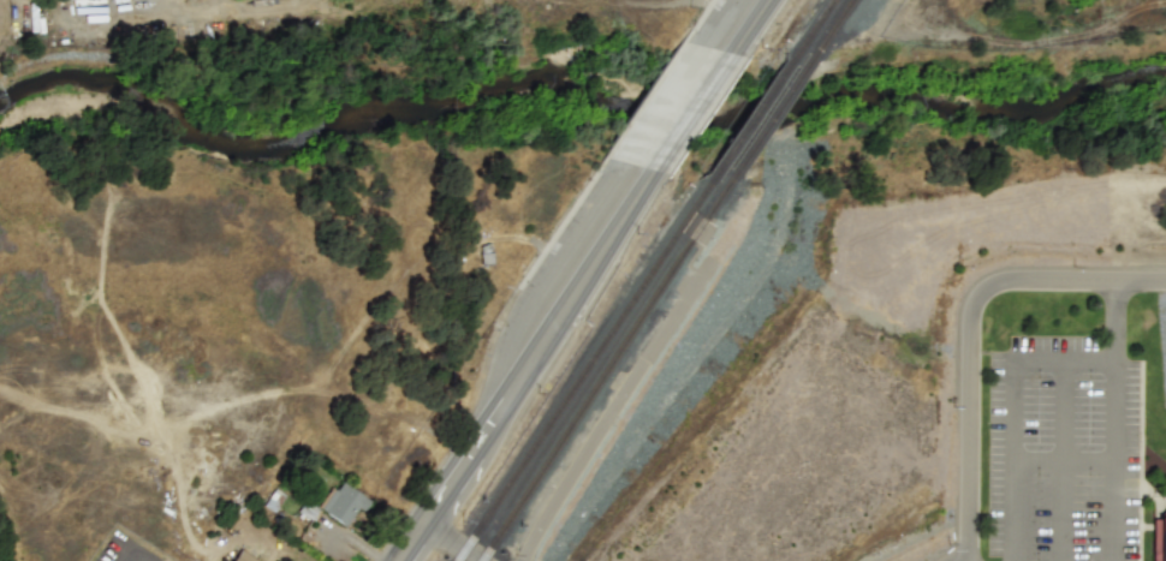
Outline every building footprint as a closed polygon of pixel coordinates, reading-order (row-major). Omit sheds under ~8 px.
[(362,512),(369,501),(338,480),(318,508),(345,526),(357,508),(362,512)] [(1156,517),(1165,508),(1165,560),(1156,560),(1156,517)] [(237,551),(232,560),(258,560),(237,551)]
